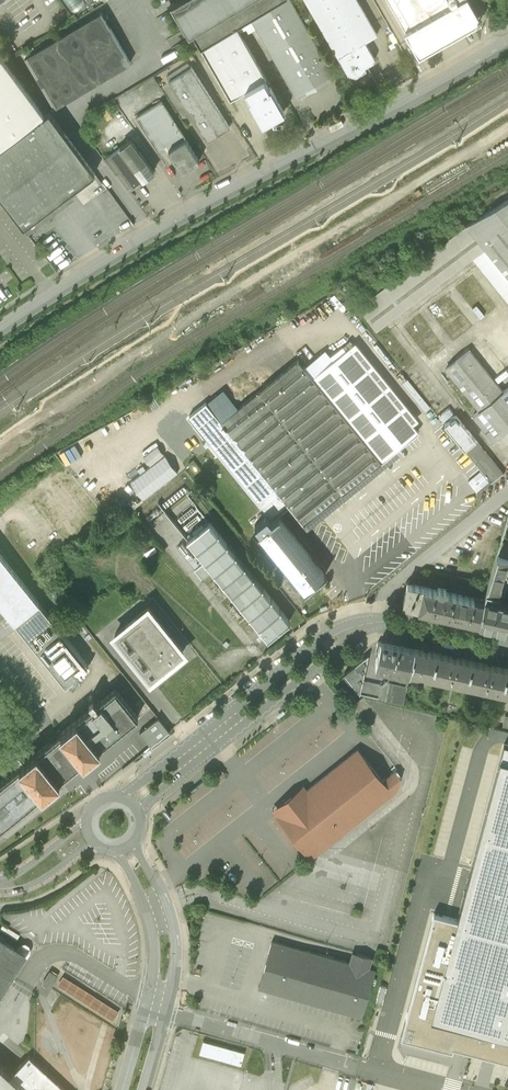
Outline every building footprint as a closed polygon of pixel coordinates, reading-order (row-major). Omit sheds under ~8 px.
[(74,16),(86,7),(82,2),(85,0),(62,0),(74,16)] [(250,18),(281,0),(171,0),(175,8),(177,7),(184,20),(180,23),(185,30),(187,28),(192,36),(193,36),(200,47),(201,47),(250,18)] [(256,27),(295,96),(333,75),(291,0),(281,0),(250,18),(256,27)] [(338,56),(348,74),(355,75),(366,70),(364,67),(374,61),(374,58),(365,41),(377,34),(357,0),(306,0),(338,56)] [(418,55),(428,50),(435,46),(453,36),(461,31),(479,21),(468,0),(387,0),(418,55)] [(101,13),(25,58),(54,108),(130,63),(101,13)] [(250,18),(201,47),(230,99),(245,90),(249,98),(248,99),(262,124),(284,111),(270,87),(268,87),(264,79),(266,78),(239,31),(245,28),(247,32),(256,27),(250,18)] [(44,115),(0,56),(0,148),(44,115)] [(191,66),(168,80),(207,142),(230,127),(191,66)] [(161,101),(136,117),(166,165),(174,160),(182,171),(199,160),(161,101)] [(24,227),(95,174),(49,112),(44,115),(0,148),(0,196),(24,227)] [(130,140),(109,156),(121,171),(133,187),(154,171),(130,140)] [(121,171),(109,156),(104,159),(116,175),(121,171)] [(466,223),(485,247),(472,257),(507,302),(507,199),(466,223)] [(485,247),(466,223),(357,304),(376,329),(472,257),(485,247)] [(271,517),(286,504),(307,529),(400,455),(396,450),(419,432),(413,424),(418,420),(355,341),(325,366),(316,355),(303,366),(298,359),(221,421),(205,402),(189,415),(271,517)] [(446,368),(479,410),(473,415),(494,441),(507,429),(507,387),(503,391),(469,349),(446,368)] [(263,371),(254,376),(258,384),(267,379),(263,371)] [(430,407),(416,389),(410,393),(425,411),(430,407)] [(446,415),(443,411),(437,415),(440,420),(446,415)] [(456,415),(444,424),(481,471),(490,481),(491,483),(503,473),(456,415)] [(181,457),(161,428),(88,480),(108,509),(181,457)] [(490,481),(481,471),(473,478),(481,488),(490,481)] [(183,484),(161,502),(166,508),(188,490),(183,484)] [(193,501),(189,495),(170,510),(175,515),(193,501)] [(195,502),(176,517),(181,522),(199,508),(195,502)] [(156,508),(145,516),(149,520),(159,512),(156,508)] [(200,509),(182,524),(186,530),(205,515),(200,509)] [(322,571),(279,516),(271,522),(267,516),(255,525),(260,531),(258,532),(302,587),(322,571)] [(209,520),(187,538),(205,560),(212,569),(263,632),(264,634),(267,638),(279,629),(286,623),(289,620),(228,544),(209,520)] [(194,566),(199,563),(182,542),(178,545),(184,553),(193,564),(194,566)] [(507,567),(507,557),(497,554),(486,590),(492,591),(493,587),(496,588),(499,587),(505,566),(507,567)] [(14,622),(39,603),(0,555),(0,604),(14,622)] [(212,569),(205,560),(194,569),(196,571),(199,575),(201,577),(212,569)] [(402,604),(417,607),(459,617),(479,621),(483,600),(445,592),(446,588),(438,586),(437,590),(421,585),(407,583),(402,604)] [(506,627),(507,618),(507,602),(498,599),(499,593),(492,591),(486,590),(483,600),(479,621),(506,627)] [(89,666),(39,603),(14,622),(65,685),(89,666)] [(114,634),(150,678),(183,652),(148,607),(114,634)] [(409,672),(410,670),(415,647),(386,641),(381,641),(378,641),(376,649),(379,650),(375,664),(391,668),(409,672)] [(410,670),(432,675),(436,652),(415,647),(410,670)] [(472,660),(436,652),(432,675),(467,683),(472,660)] [(368,654),(344,672),(360,692),(363,680),(368,654)] [(507,668),(472,660),(467,683),(502,691),(507,668)] [(382,684),(375,683),(372,695),(402,702),(409,672),(391,668),(388,681),(382,684)] [(360,692),(372,695),(375,683),(363,680),(360,692)] [(42,793),(42,794),(60,780),(59,779),(78,764),(84,760),(100,747),(99,747),(138,715),(115,688),(96,703),(77,719),(77,718),(61,731),(61,732),(55,736),(37,751),(23,762),(20,765),(0,781),(0,827),(42,793)] [(169,730),(158,716),(139,731),(151,745),(169,730)] [(504,743),(457,918),(434,911),(400,1036),(452,1050),(453,1046),(507,1061),(507,744),(504,743)] [(392,792),(396,789),(400,777),(395,772),(383,782),(357,749),(307,789),(303,785),(272,809),(311,858),(392,793),(392,792)] [(25,954),(26,955),(28,952),(29,948),(28,946),(25,944),(23,944),(20,946),(19,949),(0,937),(0,994),(25,954)] [(354,964),(272,940),(258,986),(362,1017),(375,970),(368,968),(371,957),(357,953),(354,964)] [(57,975),(51,971),(44,982),(51,987),(57,975)] [(123,1011),(67,975),(62,984),(117,1020),(123,1011)] [(387,986),(380,984),(376,999),(382,1001),(387,986)] [(203,1040),(199,1052),(241,1064),(244,1052),(203,1040)] [(25,1089),(67,1089),(30,1055),(10,1076),(25,1089)] [(10,1076),(0,1067),(0,1089),(25,1089),(10,1076)]
